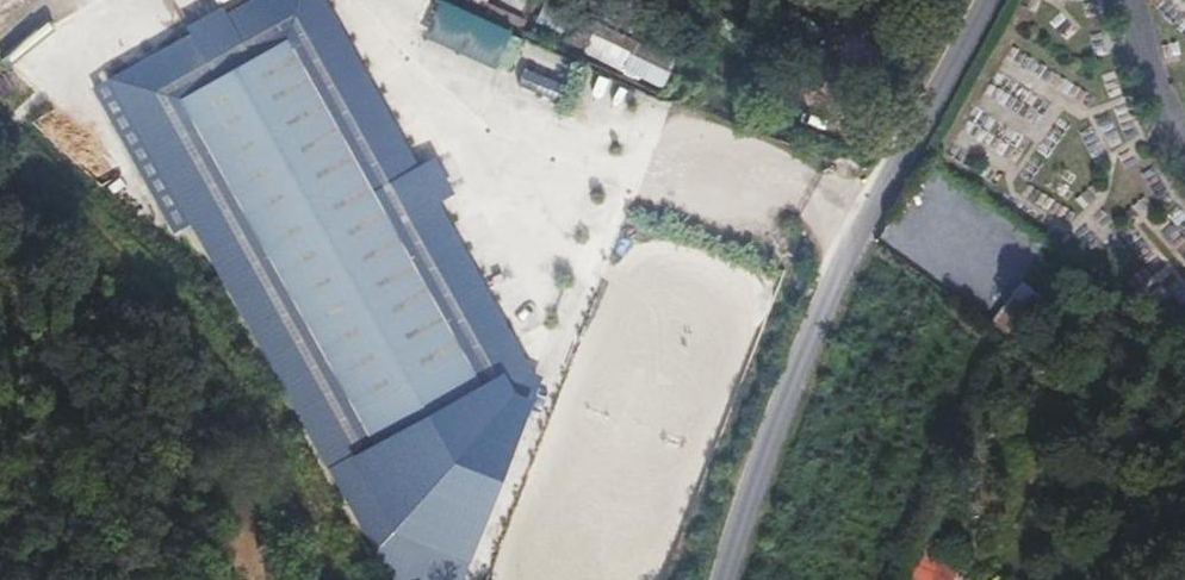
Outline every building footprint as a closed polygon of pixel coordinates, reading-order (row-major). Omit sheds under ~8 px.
[(482,51),(495,22),(446,0),(417,0),(409,18),(482,51)] [(528,36),(670,100),(679,79),(685,66),(640,46),(643,40),(555,0),(545,0),(528,36)] [(643,31),(648,22),(637,16),(607,0),(586,0),(643,31)] [(301,30),(181,101),(370,447),(379,442),(403,487),(466,450),(442,404),(479,387),(462,355),(477,344),(301,30)] [(532,96),(554,105),(572,60),(550,51),(532,96)] [(420,118),(406,124),(421,156),(435,149),(420,118)] [(958,224),(934,260),(969,284),(994,248),(958,224)] [(989,321),(1012,339),(1044,299),(1020,280),(989,321)] [(963,548),(918,528),(894,579),(949,579),(963,548)] [(423,558),(416,579),(478,579),(423,558)]
